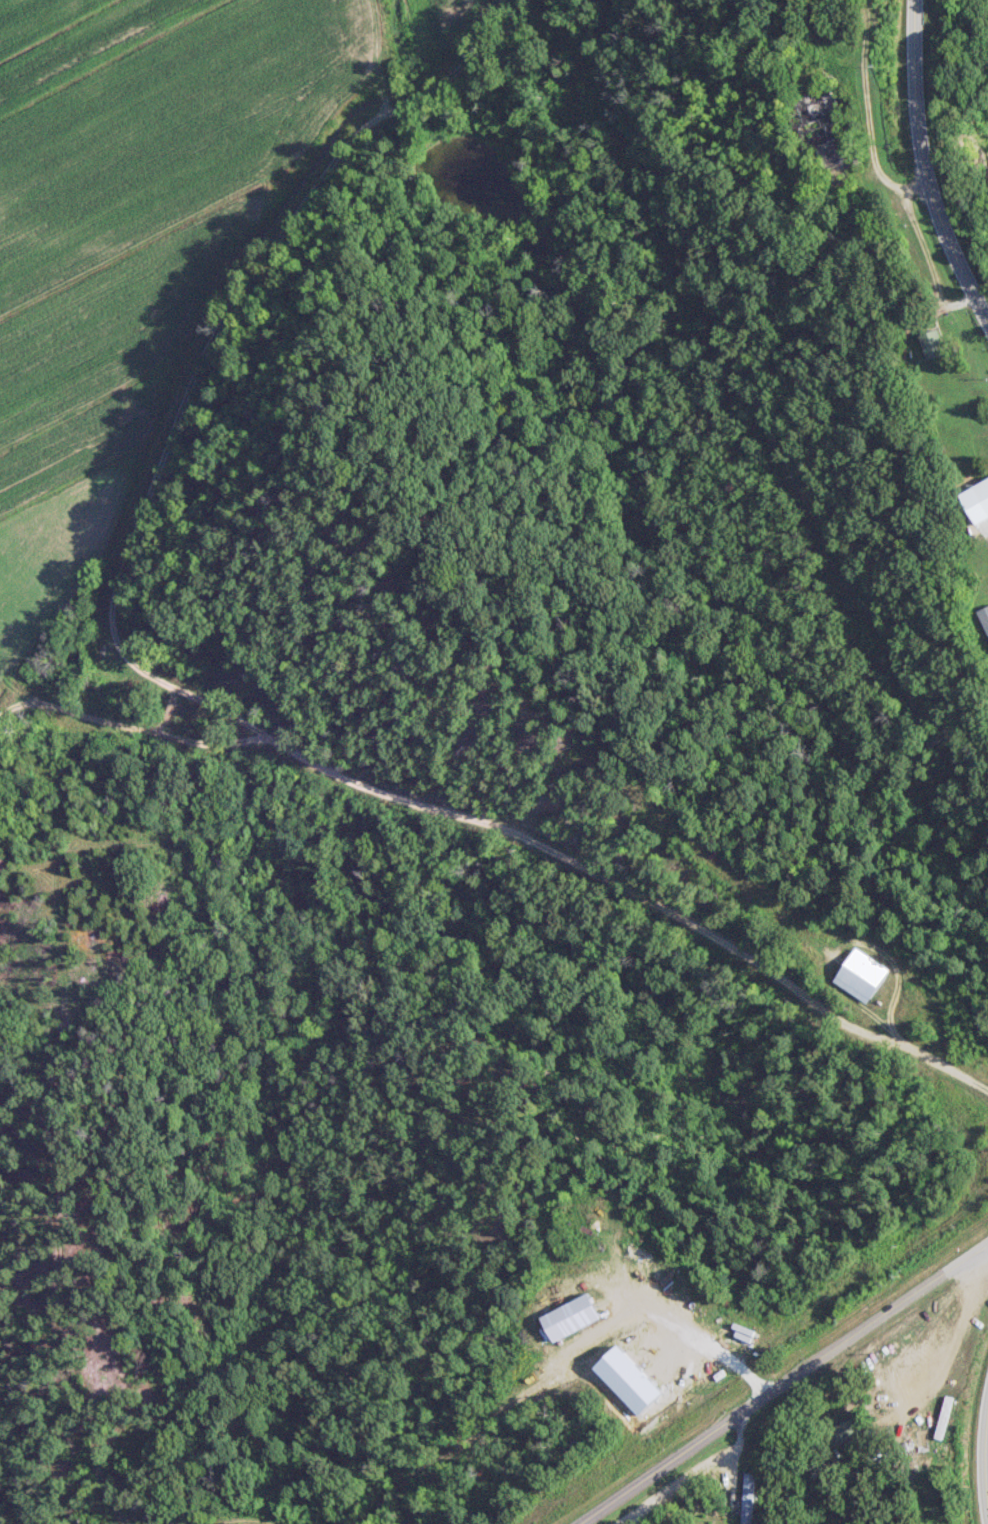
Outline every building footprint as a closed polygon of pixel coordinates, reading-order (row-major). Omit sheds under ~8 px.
[(929,359),(946,350),(934,328),(917,337),(929,359)] [(987,510),(987,478),(975,485),(987,510)] [(980,610),(987,630),(987,607),(980,610)] [(888,968),(855,947),(833,982),(866,1003),(888,968)] [(752,1472),(741,1472),(741,1523),(752,1523),(752,1472)]
